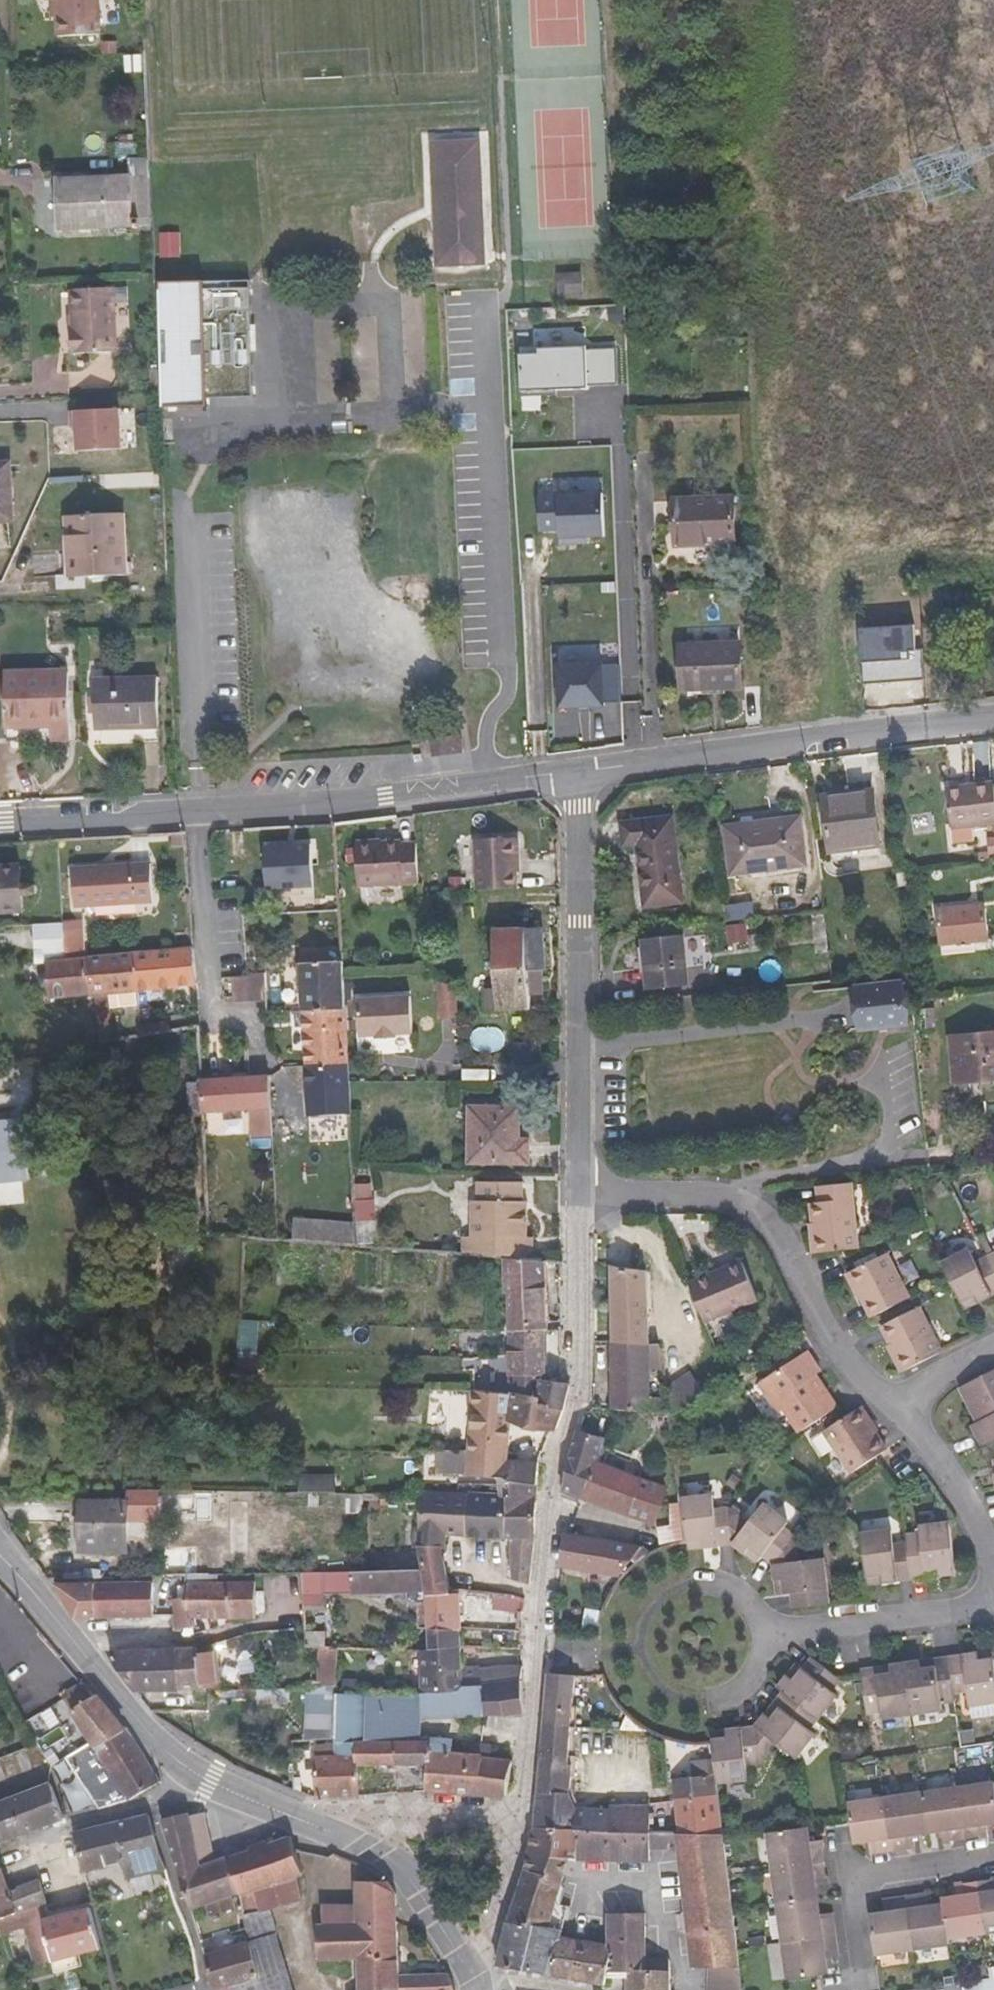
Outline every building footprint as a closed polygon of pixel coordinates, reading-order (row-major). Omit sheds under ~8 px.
[(60,0),(51,0),(52,18),(57,17),(61,17),(60,0)] [(61,17),(57,17),(58,37),(101,35),(100,0),(60,0),(61,17)] [(478,140),(445,141),(446,170),(439,170),(441,195),(447,195),(448,210),(441,210),(442,235),(449,235),(450,263),(483,261),(482,233),(488,233),(487,208),(481,208),(480,193),(486,193),(485,168),(479,168),(478,140)] [(123,225),(123,216),(122,174),(45,177),(47,228),(123,225)] [(122,174),(123,216),(139,215),(137,174),(122,174)] [(559,296),(567,295),(566,273),(559,273),(559,296)] [(566,273),(567,295),(582,295),(582,273),(566,273)] [(199,281),(158,282),(162,367),(163,404),(204,402),(253,400),(251,363),(254,363),(250,278),(199,281)] [(72,354),(117,352),(114,288),(72,290),(75,329),(71,329),(72,354)] [(529,353),(510,354),(512,397),(532,396),(532,391),(547,390),(579,388),(579,385),(609,384),(607,347),(577,349),(577,346),(529,348),(529,353)] [(122,405),(74,407),(76,449),(124,447),(122,405)] [(10,464),(0,464),(0,520),(12,520),(10,464)] [(596,536),(595,493),(530,496),(531,531),(551,530),(552,543),(568,543),(567,537),(580,536),(596,536)] [(734,497),(676,500),(678,546),(716,544),(716,549),(735,548),(734,497)] [(67,517),(68,540),(75,540),(77,577),(127,575),(124,514),(67,517)] [(77,577),(68,540),(70,578),(77,577)] [(916,606),(915,586),(884,587),(884,607),(873,608),(874,656),(918,655),(916,606)] [(742,689),(740,643),(680,644),(681,691),(742,689)] [(624,702),(623,665),(605,665),(605,663),(560,665),(562,707),(580,707),(592,706),(607,705),(607,703),(624,702)] [(5,672),(6,728),(56,727),(56,742),(71,742),(71,727),(70,671),(5,672)] [(96,730),(160,728),(158,677),(94,679),(96,730)] [(948,788),(953,828),(955,843),(974,840),(973,825),(993,823),(993,783),(948,788)] [(874,793),(825,800),(831,849),(881,843),(874,793)] [(649,864),(640,865),(646,907),(683,902),(673,817),(622,824),(624,846),(638,844),(646,843),(649,864)] [(807,866),(801,817),(727,826),(733,875),(807,866)] [(185,832),(174,832),(175,843),(186,842),(185,832)] [(518,861),(517,838),(474,840),(477,891),(517,888),(516,872),(516,862),(518,861)] [(403,846),(402,843),(358,846),(360,888),(420,885),(418,845),(403,846)] [(638,844),(640,865),(649,864),(646,843),(638,844)] [(312,844),(265,847),(268,889),(315,887),(312,844)] [(154,902),(152,863),(73,868),(75,907),(154,902)] [(24,911),(23,897),(32,896),(38,894),(37,885),(31,883),(22,884),(21,866),(0,867),(0,913),(24,911)] [(724,907),(726,922),(755,918),(751,892),(727,895),(728,907),(724,907)] [(939,909),(943,946),(989,940),(985,903),(939,909)] [(36,962),(46,961),(66,959),(64,922),(34,924),(36,962)] [(542,971),(544,970),(542,928),(494,930),(497,988),(484,989),(486,1012),(531,1009),(530,996),(543,995),(542,971)] [(82,931),(64,932),(66,959),(84,958),(82,931)] [(649,987),(689,983),(687,963),(684,938),(644,942),(649,987)] [(96,994),(108,992),(198,984),(192,948),(86,958),(92,994),(96,994)] [(50,998),(92,994),(86,958),(84,958),(66,959),(46,961),(50,998)] [(262,960),(247,961),(249,1001),(265,1000),(262,960)] [(249,1001),(247,961),(245,961),(231,962),(234,1002),(249,1001)] [(689,983),(691,996),(705,995),(702,961),(687,963),(689,983)] [(301,964),(303,1012),(346,1010),(345,977),(344,962),(312,963),(301,964)] [(889,984),(888,975),(857,978),(863,1030),(909,1024),(904,982),(889,984)] [(458,988),(440,980),(441,1019),(459,1018),(458,988)] [(101,1041),(113,1039),(108,992),(96,994),(101,1041)] [(138,992),(112,995),(113,1006),(139,1004),(138,992)] [(353,1001),(355,1038),(372,1037),(373,1039),(391,1038),(391,1035),(414,1034),(411,997),(353,1001)] [(310,1117),(351,1115),(349,1083),(346,1010),(303,1012),(310,1117)] [(956,1084),(993,1080),(993,1033),(951,1037),(956,1084)] [(8,1056),(0,1057),(0,1077),(1,1075),(10,1073),(8,1056)] [(202,1080),(204,1111),(242,1108),(243,1126),(273,1124),(272,1107),(271,1076),(202,1080)] [(470,1162),(529,1162),(529,1140),(520,1140),(520,1108),(471,1107),(470,1162)] [(23,1186),(18,1127),(0,1129),(0,1188),(23,1186)] [(506,1255),(533,1258),(533,1237),(527,1237),(527,1210),(519,1210),(518,1201),(518,1182),(473,1182),(473,1201),(473,1217),(465,1217),(465,1237),(457,1237),(457,1252),(501,1255),(506,1255)] [(817,1254),(859,1249),(853,1184),(819,1187),(821,1203),(813,1204),(817,1254)] [(371,1185),(355,1186),(356,1202),(370,1201),(371,1185)] [(370,1201),(356,1202),(357,1220),(373,1219),(372,1201),(370,1201)] [(473,1217),(473,1201),(464,1201),(465,1217),(473,1217)] [(519,1210),(527,1210),(526,1201),(518,1201),(519,1210)] [(294,1240),(359,1245),(359,1244),(357,1222),(295,1218),(294,1240)] [(373,1219),(357,1220),(357,1222),(359,1244),(379,1243),(378,1219),(373,1219)] [(982,1234),(979,1236),(989,1256),(993,1254),(982,1234)] [(961,1302),(974,1295),(978,1303),(993,1294),(993,1266),(989,1256),(977,1262),(971,1250),(942,1264),(961,1302)] [(873,1317),(910,1298),(887,1253),(850,1272),(873,1317)] [(544,1271),(543,1259),(533,1258),(506,1255),(508,1290),(544,1287),(544,1271)] [(689,1284),(705,1323),(759,1299),(742,1261),(689,1284)] [(611,1267),(613,1342),(650,1344),(647,1272),(611,1267)] [(545,1330),(546,1330),(544,1293),(508,1295),(509,1331),(545,1330)] [(974,1295),(961,1302),(965,1309),(978,1303),(974,1295)] [(905,1372),(942,1353),(920,1308),(882,1327),(905,1372)] [(259,1326),(241,1324),(239,1352),(257,1353),(259,1326)] [(571,1383),(561,1382),(547,1381),(545,1330),(509,1331),(510,1357),(510,1377),(511,1392),(539,1395),(538,1403),(564,1410),(571,1383)] [(650,1344),(613,1342),(613,1354),(614,1409),(619,1409),(670,1412),(668,1397),(650,1398),(650,1369),(665,1369),(661,1344),(650,1344)] [(814,1370),(819,1367),(808,1351),(759,1383),(780,1414),(785,1411),(800,1434),(839,1409),(818,1376),(814,1370)] [(257,1353),(239,1352),(238,1385),(257,1386),(258,1353),(257,1353)] [(823,1373),(819,1367),(814,1370),(818,1376),(823,1373)] [(960,1387),(977,1421),(980,1428),(975,1430),(983,1447),(993,1442),(993,1370),(960,1387)] [(668,1397),(670,1412),(671,1418),(706,1394),(693,1372),(667,1389),(668,1397)] [(511,1392),(510,1377),(489,1377),(488,1391),(511,1392)] [(557,1428),(564,1410),(538,1403),(539,1395),(511,1392),(488,1391),(473,1390),(470,1451),(468,1476),(495,1479),(506,1479),(508,1460),(511,1417),(557,1428)] [(859,1408),(824,1431),(852,1473),(887,1450),(859,1408)] [(972,1424),(975,1430),(980,1428),(977,1421),(972,1424)] [(602,1440),(577,1433),(571,1458),(563,1491),(565,1491),(582,1498),(582,1497),(595,1462),(599,1450),(602,1440)] [(513,1480),(538,1485),(539,1462),(508,1460),(506,1479),(509,1479),(513,1480)] [(640,1479),(600,1464),(595,1462),(582,1497),(626,1512),(655,1522),(668,1489),(640,1479)] [(310,1491),(310,1507),(365,1509),(365,1494),(336,1493),(337,1475),(302,1473),(301,1491),(310,1491)] [(512,1579),(530,1583),(534,1539),(538,1485),(513,1480),(513,1497),(506,1496),(504,1537),(511,1537),(512,1579)] [(582,1498),(565,1491),(562,1496),(580,1503),(582,1498)] [(420,1532),(465,1535),(466,1495),(459,1495),(423,1494),(423,1495),(420,1532)] [(465,1535),(504,1537),(506,1496),(499,1496),(466,1495),(465,1535)] [(702,1540),(703,1547),(733,1544),(729,1508),(716,1509),(714,1495),(681,1499),(684,1526),(686,1542),(702,1540)] [(99,1543),(99,1551),(128,1552),(129,1501),(82,1500),(81,1543),(99,1543)] [(749,1524),(729,1508),(733,1544),(746,1554),(752,1546),(764,1556),(774,1564),(797,1535),(787,1527),(791,1521),(766,1502),(749,1524)] [(906,1535),(907,1544),(911,1571),(939,1567),(940,1575),(957,1573),(951,1523),(919,1527),(920,1533),(906,1535)] [(678,1544),(686,1542),(684,1526),(661,1529),(663,1548),(668,1546),(678,1544)] [(861,1534),(867,1576),(881,1574),(882,1583),(911,1579),(911,1571),(907,1544),(894,1545),(892,1530),(861,1534)] [(565,1535),(561,1567),(619,1577),(642,1548),(627,1545),(565,1535)] [(800,1561),(797,1535),(774,1564),(776,1581),(784,1580),(786,1595),(792,1594),(794,1609),(830,1604),(824,1558),(800,1561)] [(686,1542),(687,1549),(703,1547),(702,1540),(686,1542)] [(81,1551),(99,1551),(99,1543),(81,1543),(81,1551)] [(451,1594),(450,1590),(442,1546),(419,1546),(423,1568),(427,1596),(451,1594)] [(752,1546),(746,1554),(759,1563),(764,1556),(752,1546)] [(189,1575),(211,1575),(210,1548),(165,1549),(165,1576),(189,1575)] [(911,1571),(911,1579),(940,1575),(939,1567),(911,1571)] [(428,1628),(427,1596),(423,1568),(365,1571),(303,1573),(304,1607),(326,1607),(326,1595),(353,1594),(407,1591),(407,1599),(411,1604),(418,1604),(418,1628),(428,1628)] [(881,1574),(867,1576),(867,1584),(882,1583),(881,1574)] [(155,1600),(175,1599),(188,1598),(189,1583),(189,1575),(165,1576),(155,1576),(155,1583),(155,1600)] [(778,1596),(786,1595),(784,1580),(776,1581),(778,1596)] [(188,1610),(190,1616),(257,1617),(257,1582),(189,1583),(188,1598),(188,1610)] [(128,1616),(154,1616),(155,1600),(155,1583),(142,1583),(96,1584),(97,1617),(128,1616)] [(80,1618),(97,1617),(96,1584),(57,1585),(76,1618),(80,1618)] [(463,1633),(462,1627),(461,1593),(451,1594),(427,1596),(428,1628),(429,1635),(430,1635),(461,1633),(463,1633)] [(179,1630),(194,1628),(190,1616),(188,1610),(188,1598),(175,1599),(177,1616),(179,1630)] [(325,1633),(304,1633),(305,1647),(322,1648),(325,1648),(325,1633)] [(462,1648),(461,1633),(430,1635),(430,1651),(462,1648)] [(380,1650),(409,1651),(410,1635),(380,1635),(380,1650)] [(109,1650),(135,1690),(181,1690),(181,1689),(205,1688),(220,1680),(216,1644),(199,1649),(199,1648),(177,1647),(109,1650)] [(320,1687),(338,1686),(339,1649),(325,1648),(322,1648),(321,1680),(320,1687)] [(422,1652),(422,1693),(461,1691),(461,1689),(464,1685),(484,1684),(521,1679),(523,1667),(520,1667),(501,1666),(480,1669),(480,1666),(463,1668),(462,1648),(430,1651),(422,1652)] [(993,1651),(979,1653),(980,1661),(993,1659),(993,1652),(993,1651)] [(979,1653),(949,1657),(950,1666),(954,1693),(960,1692),(967,1691),(969,1706),(993,1702),(993,1659),(980,1661),(979,1653)] [(790,1697),(818,1720),(838,1694),(833,1690),(841,1679),(814,1657),(805,1669),(796,1680),(788,1675),(778,1688),(784,1692),(790,1697)] [(950,1666),(949,1657),(922,1661),(923,1670),(950,1666)] [(955,1701),(954,1693),(950,1666),(923,1670),(922,1661),(905,1664),(911,1714),(943,1710),(942,1704),(955,1702),(955,1701)] [(796,1680),(805,1669),(798,1663),(788,1675),(796,1680)] [(882,1718),(911,1714),(905,1664),(890,1666),(891,1674),(863,1678),(867,1713),(881,1711),(882,1718)] [(861,1670),(863,1678),(891,1674),(890,1666),(861,1670)] [(571,1726),(575,1675),(556,1674),(548,1673),(544,1724),(571,1726)] [(395,1741),(395,1765),(428,1765),(426,1791),(506,1797),(513,1760),(470,1755),(451,1754),(452,1740),(431,1739),(431,1741),(422,1741),(423,1716),(487,1716),(522,1713),(524,1713),(521,1679),(484,1684),(464,1685),(461,1689),(461,1691),(422,1693),(422,1697),(337,1694),(336,1738),(336,1742),(337,1742),(395,1741)] [(96,1696),(83,1680),(67,1693),(76,1708),(72,1710),(92,1741),(66,1757),(99,1809),(129,1800),(143,1793),(161,1782),(127,1726),(123,1728),(96,1696)] [(289,1689),(258,1689),(259,1705),(290,1704),(289,1689)] [(773,1719),(790,1697),(784,1692),(767,1714),(773,1719)] [(756,1727),(776,1742),(796,1758),(816,1733),(811,1729),(818,1720),(790,1697),(773,1719),(767,1714),(756,1727)] [(196,1700),(196,1712),(209,1712),(210,1700),(196,1700)] [(569,1755),(571,1726),(544,1724),(535,1827),(611,1831),(612,1811),(602,1811),(577,1809),(571,1795),(570,1792),(573,1755),(569,1755)] [(711,1742),(716,1783),(749,1779),(747,1764),(761,1762),(776,1742),(756,1727),(726,1731),(727,1739),(711,1741),(711,1742)] [(710,1733),(711,1741),(727,1739),(726,1731),(710,1733)] [(677,1799),(718,1798),(716,1783),(711,1742),(704,1742),(699,1742),(695,1742),(691,1742),(686,1741),(680,1740),(675,1739),(670,1738),(665,1736),(662,1735),(667,1781),(675,1780),(677,1799)] [(357,1755),(358,1765),(395,1765),(395,1741),(337,1742),(337,1745),(336,1745),(335,1756),(357,1755)] [(359,1795),(358,1765),(357,1755),(335,1756),(336,1745),(317,1745),(316,1747),(317,1753),(321,1776),(324,1796),(359,1795)] [(317,1753),(316,1747),(306,1747),(308,1777),(321,1776),(317,1753)] [(919,1776),(922,1792),(928,1791),(926,1775),(919,1776)] [(65,1819),(52,1782),(0,1801),(0,1842),(65,1819)] [(965,1839),(988,1836),(986,1824),(993,1823),(993,1782),(958,1787),(965,1839)] [(928,1791),(922,1792),(927,1832),(942,1830),(943,1842),(965,1839),(958,1787),(928,1791)] [(922,1792),(885,1797),(893,1849),(916,1846),(914,1834),(927,1832),(922,1792)] [(885,1797),(848,1803),(851,1821),(854,1842),(869,1840),(871,1852),(893,1849),(885,1797)] [(679,1833),(723,1835),(718,1798),(677,1799),(677,1806),(679,1833)] [(611,1831),(631,1831),(632,1806),(612,1806),(612,1811),(611,1831)] [(631,1831),(651,1832),(651,1806),(632,1806),(631,1831)] [(651,1832),(679,1833),(677,1806),(651,1806),(651,1832)] [(191,1818),(189,1812),(174,1815),(162,1818),(178,1869),(192,1909),(207,1903),(212,1917),(236,1908),(232,1895),(238,1893),(226,1858),(201,1867),(191,1818)] [(160,1851),(150,1814),(74,1832),(84,1872),(121,1863),(127,1879),(168,1869),(160,1851)] [(723,1835),(679,1833),(651,1832),(631,1831),(611,1831),(535,1827),(529,1854),(569,1859),(578,1859),(650,1861),(650,1849),(670,1849),(670,1844),(680,1844),(694,1967),(710,1967),(709,1989),(742,1989),(723,1838),(723,1835)] [(808,1827),(768,1832),(773,1869),(825,1862),(822,1839),(810,1841),(808,1827)] [(289,1838),(226,1858),(238,1893),(245,1915),(251,1941),(277,1933),(278,1932),(271,1910),(302,1901),(298,1877),(304,1874),(292,1837),(289,1838)] [(563,1879),(569,1859),(529,1854),(525,1870),(563,1879)] [(825,1862),(773,1869),(778,1906),(818,1900),(816,1886),(828,1884),(825,1862)] [(2,1868),(0,1869),(0,1919),(22,1911),(42,1904),(49,1902),(41,1880),(10,1891),(2,1868)] [(671,1970),(646,1969),(646,1914),(610,1914),(610,1945),(561,1937),(563,1928),(564,1928),(568,1909),(555,1905),(563,1879),(525,1870),(522,1881),(507,1925),(498,1966),(552,1975),(606,1985),(607,1978),(629,1977),(629,1989),(671,1989),(671,1970)] [(985,1933),(993,1932),(993,1879),(977,1882),(985,1933)] [(356,1881),(357,1904),(324,1904),(324,1923),(319,1923),(319,1961),(359,1958),(360,1989),(456,1989),(451,1974),(400,1975),(397,1900),(389,1890),(356,1881)] [(943,1899),(944,1904),(948,1938),(985,1933),(977,1882),(955,1885),(956,1897),(943,1899)] [(743,1896),(741,1883),(731,1884),(733,1897),(743,1896)] [(928,1894),(905,1898),(913,1949),(949,1944),(948,1938),(944,1904),(930,1906),(928,1894)] [(884,1913),(870,1915),(876,1954),(913,1949),(905,1898),(882,1901),(884,1913)] [(820,1913),(818,1900),(778,1906),(783,1942),(835,1935),(832,1912),(820,1913)] [(42,1904),(22,1911),(0,1919),(0,1928),(2,1934),(6,1932),(26,1925),(29,1935),(33,1953),(49,1948),(52,1961),(59,1959),(72,1956),(102,1948),(92,1907),(45,1919),(42,1904)] [(9,1942),(29,1935),(26,1925),(6,1932),(9,1942)] [(251,1941),(252,1944),(262,1977),(231,1985),(233,1989),(294,1989),(277,1933),(251,1941)] [(835,1935),(783,1942),(789,1979),(828,1973),(826,1958),(838,1957),(835,1935)] [(766,1936),(750,1938),(751,1945),(767,1943),(766,1936)] [(252,1944),(206,1957),(214,1989),(231,1985),(262,1977),(252,1944)] [(36,1965),(52,1961),(49,1948),(33,1953),(36,1965)] [(74,1962),(72,1956),(59,1959),(61,1965),(74,1962)] [(913,1989),(993,1989),(993,1977),(913,1989)]
